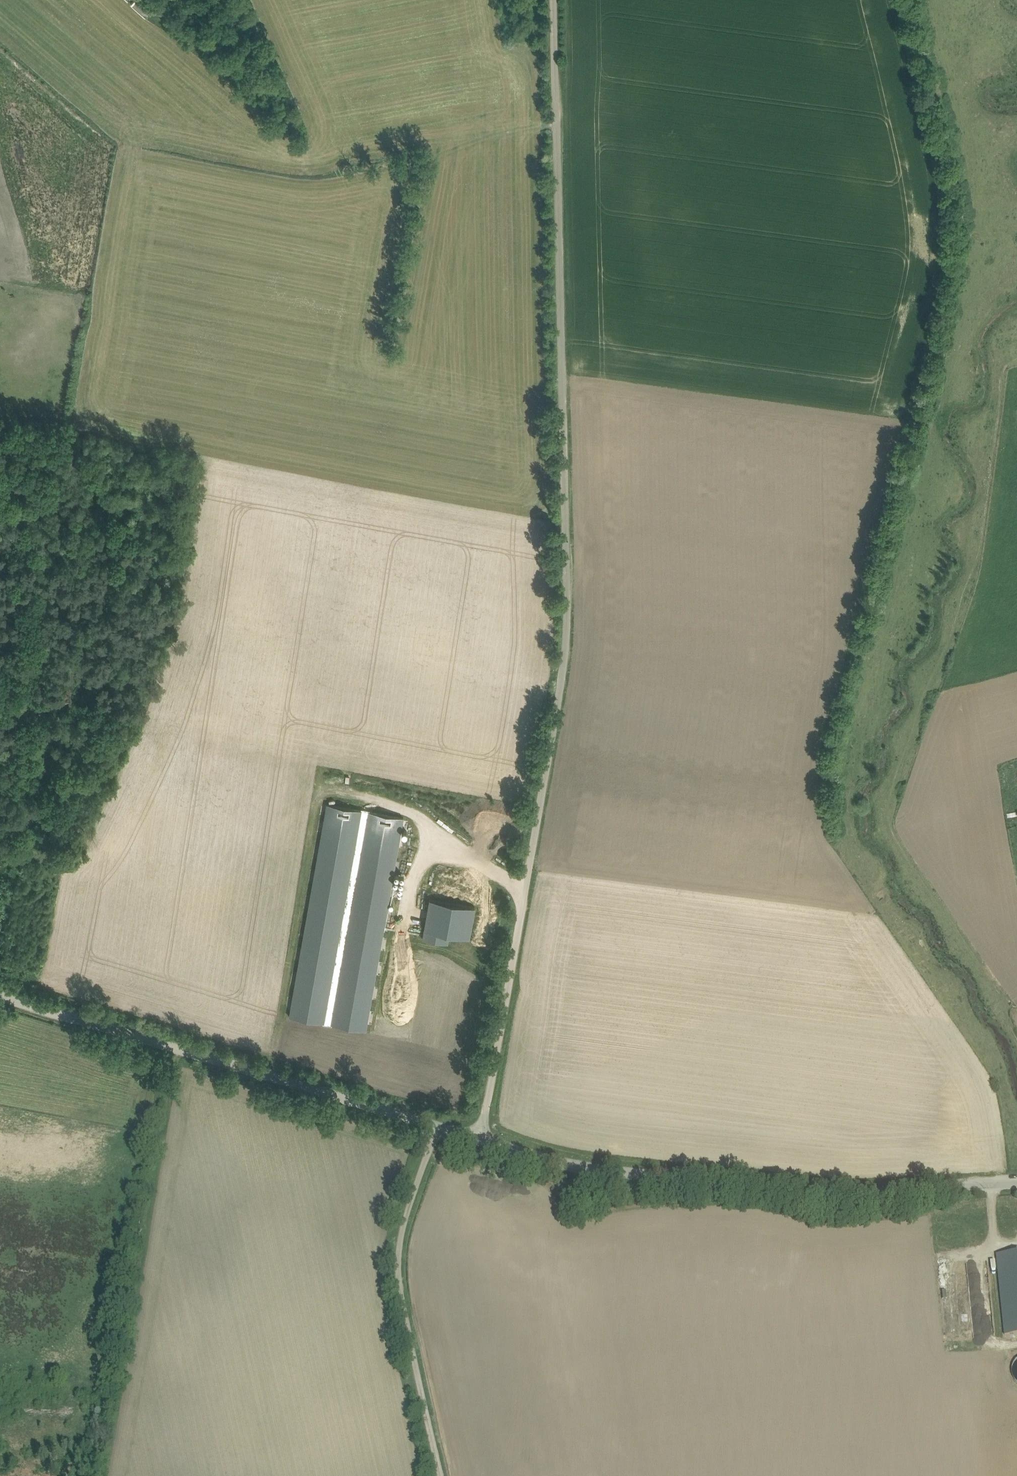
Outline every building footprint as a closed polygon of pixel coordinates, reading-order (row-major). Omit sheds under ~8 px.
[(366,1030),(404,817),(327,804),(289,1016),(366,1030)] [(450,934),(470,937),(476,906),(430,898),(423,939),(448,943),(450,934)] [(997,1254),(1005,1335),(1016,1333),(1016,1252),(997,1254)] [(967,1264),(954,1264),(955,1277),(968,1276),(967,1264)]
